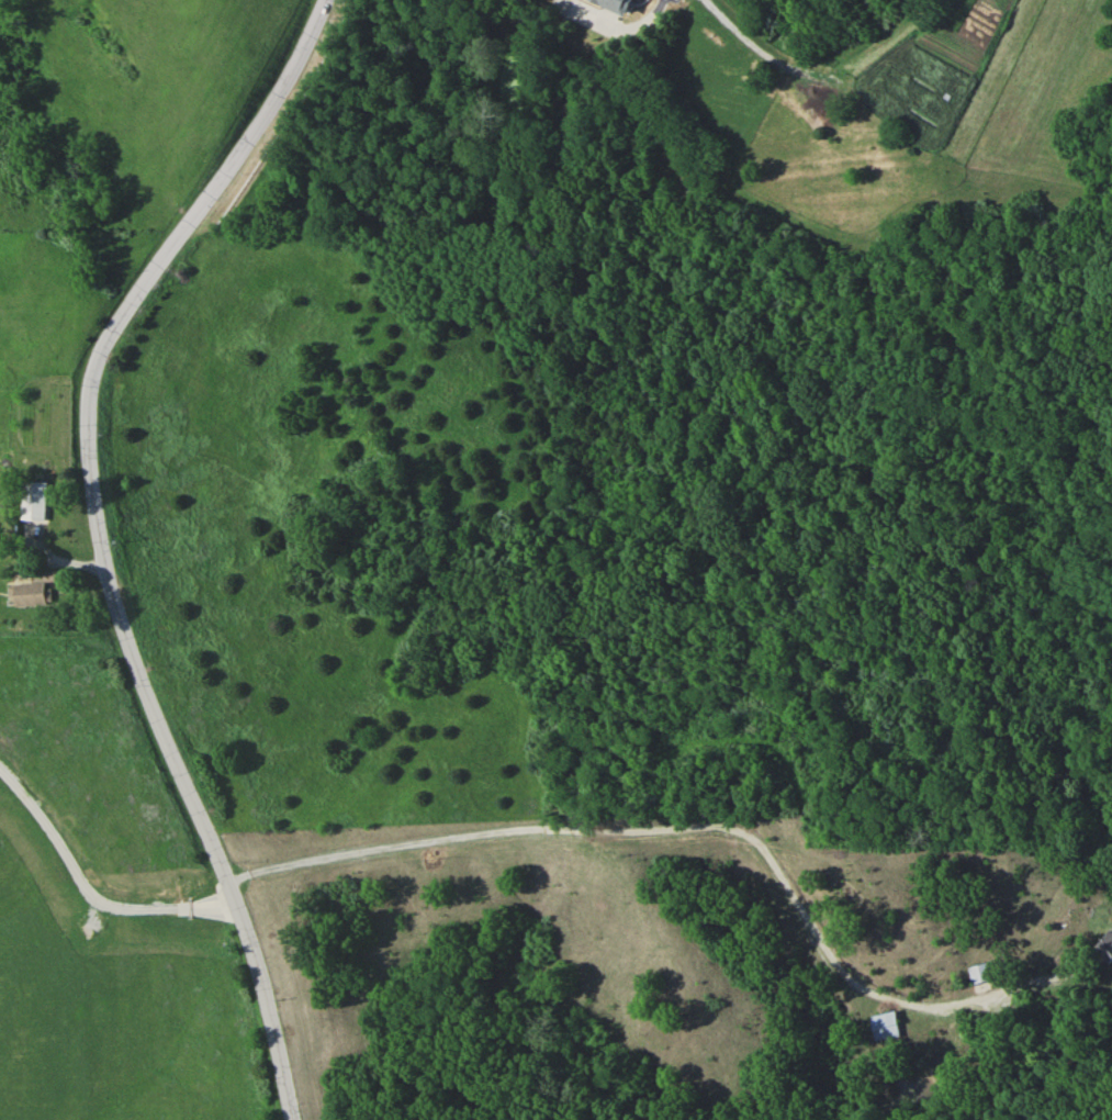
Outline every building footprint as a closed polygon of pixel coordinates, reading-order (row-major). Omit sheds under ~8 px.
[(44,520),(47,482),(22,480),(19,518),(24,519),(23,533),(41,534),(42,520),(44,520)] [(8,585),(8,598),(12,598),(13,605),(46,604),(46,601),(52,601),(50,586),(45,586),(44,580),(12,582),(12,585),(8,585)] [(1111,960),(1111,933),(1109,929),(1091,947),(1108,965),(1111,960)] [(991,980),(987,962),(967,966),(970,984),(991,980)] [(900,1035),(894,1010),(869,1016),(875,1041),(900,1035)]
